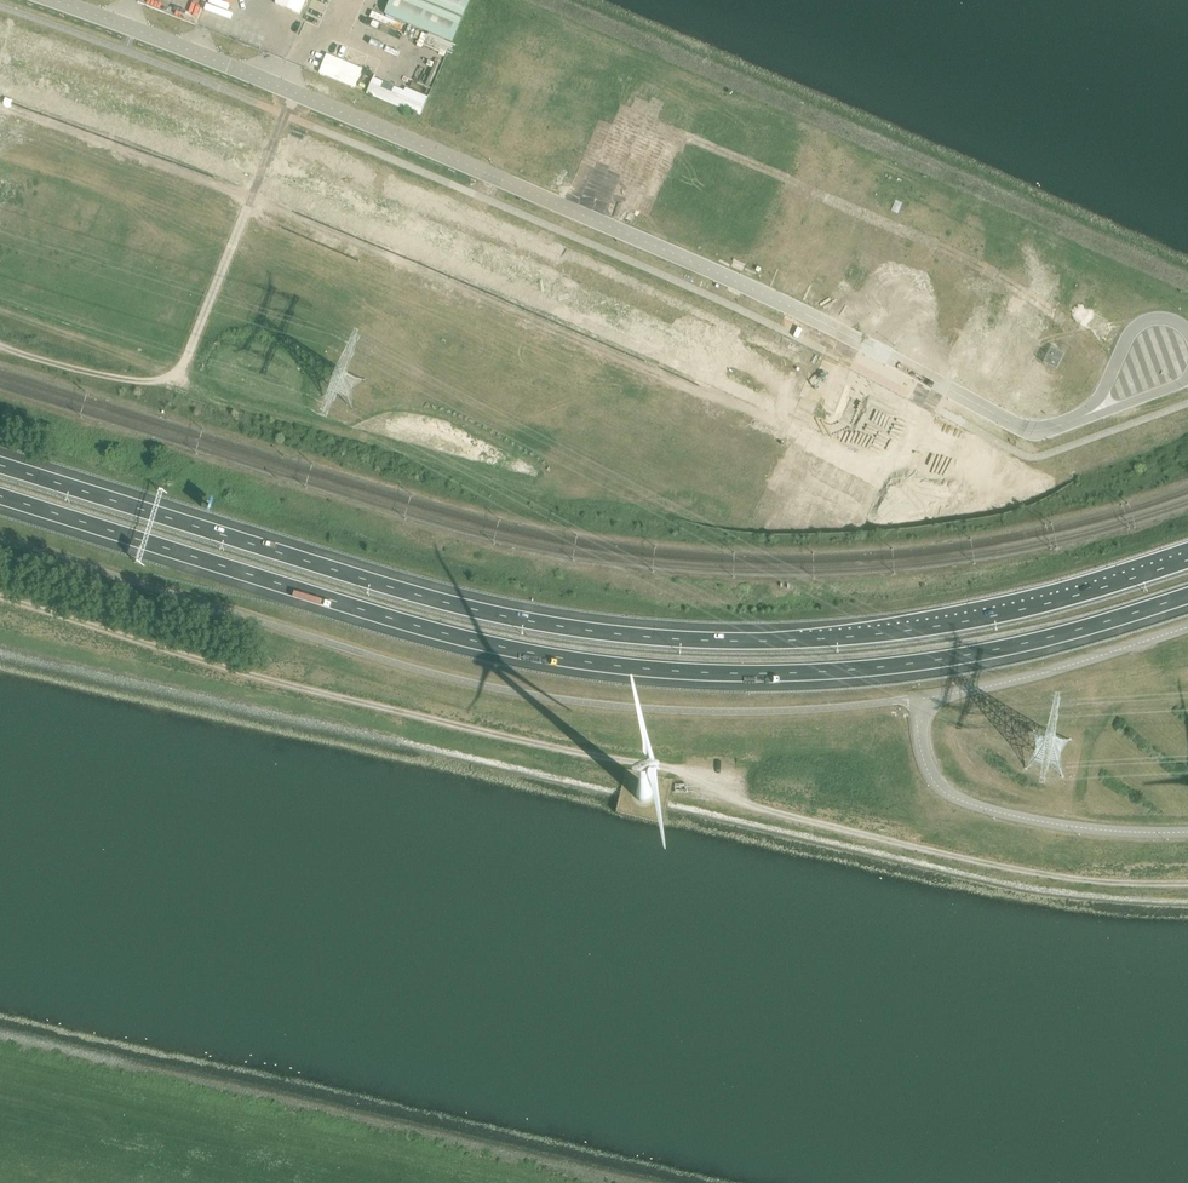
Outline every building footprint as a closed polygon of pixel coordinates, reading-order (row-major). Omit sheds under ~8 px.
[(306,0),(277,0),(275,4),(300,15),(306,0)] [(385,14),(453,42),(471,0),(391,0),(385,14)] [(356,87),(364,68),(327,53),(319,72),(356,87)] [(375,74),(366,94),(420,116),(429,97),(375,74)]
